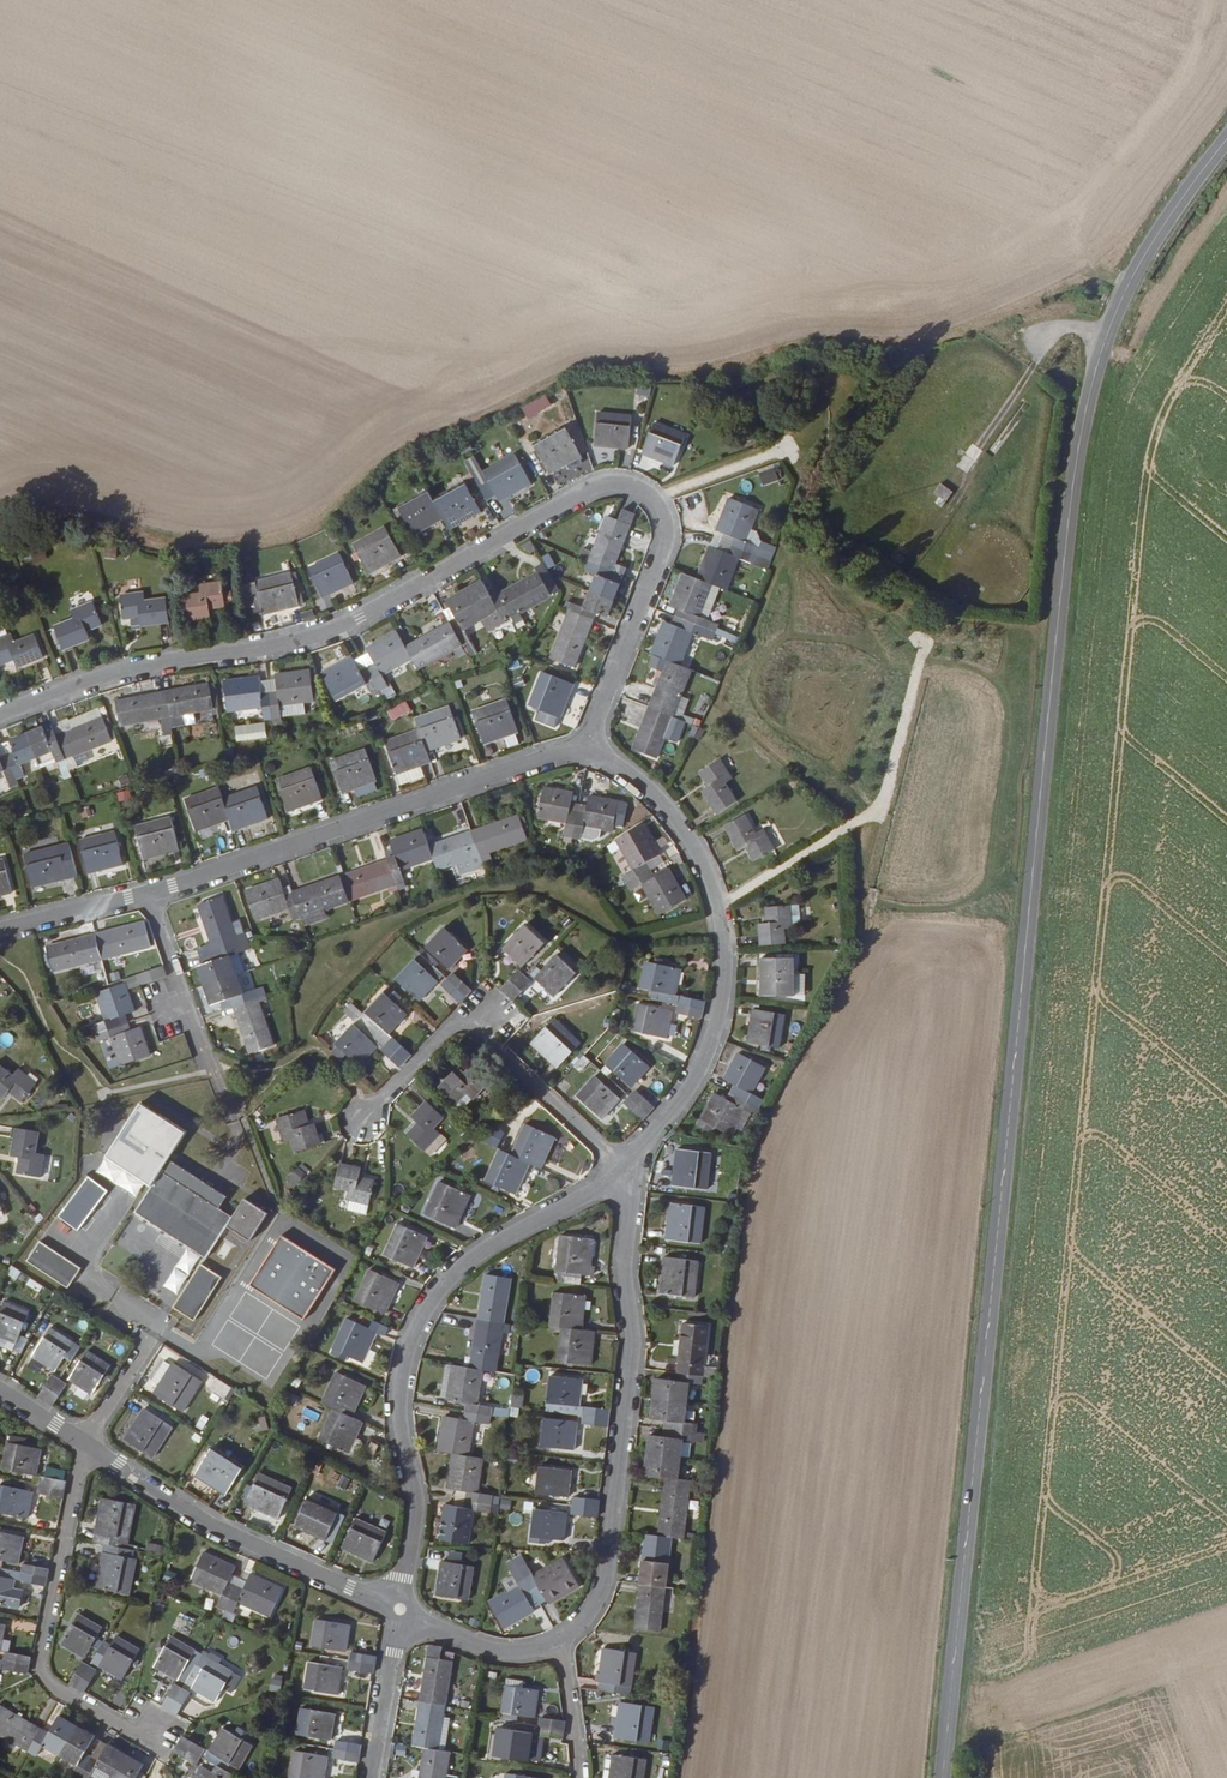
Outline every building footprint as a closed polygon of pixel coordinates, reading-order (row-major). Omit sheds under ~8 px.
[(651,391),(653,384),(641,381),(639,388),(651,391)] [(544,395),(530,404),(535,412),(549,403),(544,395)] [(596,411),(592,443),(627,447),(630,414),(596,411)] [(653,422),(641,452),(673,464),(685,434),(653,422)] [(563,426),(531,444),(547,473),(579,455),(563,426)] [(750,427),(742,432),(749,442),(757,437),(750,427)] [(513,454),(481,472),(497,501),(529,483),(513,454)] [(963,457),(957,466),(966,471),(972,462),(963,457)] [(777,467),(760,473),(764,485),(781,480),(777,467)] [(479,511),(462,482),(431,500),(441,517),(447,528),(479,511)] [(945,505),(954,492),(941,483),(932,496),(945,505)] [(441,517),(431,500),(426,490),(396,507),(404,521),(411,533),(441,517)] [(744,540),(757,508),(729,497),(716,529),(727,533),(735,537),(732,545),(768,559),(771,551),(744,540)] [(404,521),(396,507),(391,509),(399,523),(404,521)] [(629,524),(634,513),(622,508),(617,519),(629,524)] [(614,563),(629,524),(617,519),(606,515),(589,558),(581,554),(578,559),(587,562),(622,577),(626,568),(614,563)] [(383,526),(351,544),(368,573),(399,555),(383,526)] [(732,545),(735,537),(727,533),(723,542),(732,545)] [(728,555),(732,545),(723,542),(720,551),(728,555)] [(724,590),(737,558),(764,569),(768,559),(732,545),(728,555),(720,551),(709,547),(696,579),(711,585),(724,590)] [(117,559),(117,547),(105,547),(104,558),(117,559)] [(34,561),(47,559),(46,548),(32,551),(34,561)] [(548,569),(556,566),(550,553),(542,557),(548,569)] [(338,554),(307,568),(321,597),(352,584),(338,554)] [(612,601),(622,577),(587,562),(584,571),(595,575),(588,591),(612,601)] [(511,616),(557,590),(542,563),(535,568),(538,573),(499,595),(511,616)] [(291,572),(254,581),(263,614),(299,605),(291,572)] [(704,603),(711,585),(696,579),(683,573),(670,606),(677,609),(674,617),(714,633),(717,624),(705,619),(698,616),(704,603)] [(511,616),(499,595),(491,599),(480,581),(464,590),(480,619),(483,625),(499,614),(503,621),(511,616)] [(198,594),(185,595),(187,618),(209,616),(208,607),(224,605),(221,582),(197,585),(198,594)] [(480,619),(464,590),(446,600),(456,619),(449,623),(461,644),(468,640),(462,629),(480,619)] [(119,594),(122,616),(130,616),(131,625),(167,621),(164,598),(143,600),(141,591),(119,594)] [(605,618),(612,601),(588,591),(582,607),(571,603),(567,611),(591,621),(594,613),(605,618)] [(72,617),(52,625),(61,647),(88,637),(85,629),(100,623),(91,601),(69,610),(72,617)] [(705,619),(711,605),(704,603),(698,616),(705,619)] [(573,667),(591,621),(567,611),(549,657),(573,667)] [(679,665),(692,633),(711,641),(714,633),(674,617),(671,625),(663,622),(650,654),(668,660),(679,665)] [(417,669),(461,644),(449,623),(405,647),(411,658),(417,669)] [(405,647),(397,632),(366,649),(367,651),(374,664),(367,668),(379,690),(386,686),(381,675),(411,658),(405,647)] [(32,633),(13,641),(10,633),(0,637),(0,663),(7,660),(12,658),(15,663),(14,663),(15,665),(41,656),(32,633)] [(374,664),(367,651),(360,655),(367,668),(374,664)] [(367,668),(360,655),(352,660),(360,673),(367,668)] [(379,690),(367,668),(360,673),(352,660),(351,657),(321,674),(336,700),(365,684),(372,694),(379,690)] [(672,717),(691,670),(679,665),(668,660),(660,679),(658,686),(649,707),(672,717)] [(312,698),(308,669),(273,673),(274,677),(276,691),(268,692),(271,716),(279,715),(278,703),(312,698)] [(540,671),(527,705),(558,718),(572,683),(540,671)] [(271,716),(268,692),(259,693),(257,679),(256,676),(212,682),(217,707),(219,717),(227,716),(226,710),(261,706),(262,718),(271,716)] [(276,691),(274,677),(266,678),(268,692),(276,691)] [(268,692),(266,678),(257,679),(259,693),(268,692)] [(217,707),(212,682),(206,683),(211,708),(217,707)] [(211,708),(206,683),(163,691),(168,715),(170,726),(181,723),(180,713),(211,708)] [(168,715),(163,691),(115,699),(119,724),(168,715)] [(505,698),(470,710),(481,742),(516,730),(505,698)] [(408,704),(391,709),(393,719),(411,714),(408,704)] [(459,737),(449,706),(415,718),(418,728),(426,749),(459,737)] [(664,738),(672,717),(649,707),(632,749),(655,759),(664,738)] [(54,737),(101,719),(97,708),(67,719),(66,718),(49,725),(54,737)] [(677,742),(685,722),(672,717),(664,738),(677,742)] [(109,741),(101,719),(54,737),(63,759),(109,741)] [(236,741),(267,740),(266,724),(236,725),(236,741)] [(54,737),(49,725),(25,734),(34,756),(51,750),(56,762),(63,759),(54,737)] [(426,749),(418,728),(384,740),(394,772),(429,760),(426,749)] [(34,756),(25,734),(8,741),(13,752),(5,755),(14,778),(22,775),(17,763),(34,756)] [(13,752),(8,741),(1,744),(5,755),(13,752)] [(375,779),(364,747),(330,759),(340,790),(351,787),(372,780),(375,779)] [(5,755),(0,758),(0,770),(2,769),(7,781),(14,778),(5,755)] [(721,760),(733,774),(738,770),(726,756),(721,760)] [(700,792),(715,815),(734,802),(722,784),(729,780),(716,761),(697,773),(706,787),(700,792)] [(310,766),(275,778),(286,809),(321,798),(310,766)] [(354,795),(375,788),(372,780),(351,787),(354,795)] [(266,817),(255,785),(221,797),(228,818),(232,828),(266,817)] [(228,818),(221,797),(217,786),(184,798),(194,830),(228,818)] [(568,810),(570,802),(571,793),(542,787),(536,818),(565,824),(563,836),(571,838),(576,812),(568,810)] [(611,832),(617,802),(588,796),(587,805),(585,813),(576,812),(571,838),(580,840),(583,827),(611,832)] [(576,812),(578,803),(570,802),(568,810),(576,812)] [(585,813),(587,805),(578,803),(576,812),(585,813)] [(487,852),(525,839),(518,816),(470,832),(482,867),(482,868),(491,865),(487,852)] [(743,816),(722,827),(736,852),(744,848),(752,862),(773,850),(761,830),(754,835),(743,816)] [(134,825),(142,858),(177,849),(169,817),(134,825)] [(659,855),(642,824),(615,840),(633,870),(622,875),(627,883),(649,870),(644,863),(654,857),(659,855)] [(114,830),(78,839),(87,872),(123,863),(114,830)] [(400,870),(432,860),(427,847),(422,831),(389,842),(393,852),(395,858),(386,861),(394,884),(403,881),(400,870)] [(482,867),(470,832),(427,847),(432,860),(435,870),(454,864),(467,859),(471,870),(482,867)] [(77,875),(69,842),(23,853),(32,886),(77,875)] [(395,858),(393,852),(384,855),(386,861),(395,858)] [(649,870),(658,865),(654,857),(644,863),(649,870)] [(0,859),(0,894),(11,891),(3,858),(0,859)] [(471,870),(467,859),(454,864),(458,875),(471,870)] [(394,884),(386,861),(339,877),(347,901),(394,884)] [(663,872),(658,865),(649,870),(653,877),(663,872)] [(685,900),(667,869),(663,872),(653,877),(649,870),(627,883),(631,890),(641,884),(659,914),(685,900)] [(347,901),(339,877),(292,893),(300,917),(322,909),(347,901)] [(300,917),(292,893),(284,896),(281,889),(278,880),(246,891),(256,919),(288,908),(292,920),(300,917)] [(292,893),(289,886),(281,889),(284,896),(292,893)] [(235,936),(221,897),(197,905),(210,942),(197,947),(199,956),(214,951),(244,941),(245,941),(243,933),(235,936)] [(783,943),(782,928),(791,927),(789,904),(766,907),(767,923),(759,924),(761,945),(783,943)] [(799,927),(797,904),(789,904),(791,927),(799,927)] [(325,918),(322,909),(300,917),(303,926),(325,918)] [(100,959),(149,947),(142,922),(94,935),(100,959)] [(523,924),(502,947),(522,965),(543,943),(523,924)] [(443,928),(424,947),(447,969),(466,949),(443,928)] [(100,959),(94,935),(46,947),(52,971),(100,959)] [(235,974),(229,955),(237,952),(247,949),(244,941),(214,951),(216,960),(202,965),(197,966),(203,985),(235,974)] [(216,960),(214,951),(199,956),(202,965),(216,960)] [(244,971),(237,952),(229,955),(235,974),(244,971)] [(555,954),(534,977),(554,995),(575,972),(555,954)] [(413,959),(394,979),(417,1000),(436,981),(413,959)] [(768,980),(768,996),(792,997),(792,974),(784,974),(784,959),(761,959),(760,979),(768,980)] [(646,961),(640,988),(672,995),(678,968),(646,961)] [(139,986),(167,976),(162,964),(121,978),(123,983),(95,993),(105,1021),(92,1025),(95,1033),(118,1024),(127,1021),(125,1014),(133,1011),(124,985),(137,980),(139,986)] [(507,994),(523,976),(517,970),(500,988),(507,994)] [(251,990),(244,971),(235,974),(242,993),(251,990)] [(242,993),(235,974),(203,985),(210,1004),(219,1001),(229,997),(232,1005),(256,997),(263,995),(260,987),(251,990),(242,993)] [(470,990),(452,974),(446,980),(464,996),(470,990)] [(512,999),(529,982),(523,976),(507,994),(512,999)] [(464,996),(446,980),(441,985),(458,1002),(464,996)] [(387,1033),(405,1014),(389,997),(395,991),(388,985),(364,1011),(387,1033)] [(270,1014),(263,995),(256,997),(262,1017),(270,1014)] [(232,1005),(229,997),(219,1001),(222,1009),(232,1005)] [(262,1017),(256,997),(232,1005),(248,1053),(272,1045),(262,1017)] [(701,1010),(702,1002),(679,997),(677,1005),(701,1010)] [(636,1004),(630,1031),(638,1033),(637,1037),(644,1039),(646,1034),(663,1038),(669,1012),(636,1004)] [(701,1010),(677,1005),(675,1012),(699,1018),(701,1010)] [(752,1009),(746,1043),(761,1045),(760,1050),(769,1052),(769,1047),(777,1048),(783,1015),(752,1009)] [(387,1033),(364,1011),(358,1017),(381,1039),(387,1033)] [(381,1039),(358,1017),(352,1023),(375,1045),(381,1039)] [(553,1018),(530,1042),(556,1067),(580,1043),(553,1018)] [(130,1029),(127,1021),(118,1024),(121,1032),(130,1029)] [(375,1045),(352,1023),(333,1043),(335,1046),(329,1052),(337,1060),(344,1053),(356,1065),(375,1045)] [(148,1054),(138,1026),(130,1029),(121,1032),(118,1024),(95,1033),(98,1041),(110,1037),(120,1064),(148,1054)] [(11,1047),(14,1035),(3,1032),(0,1044),(0,1045),(11,1047)] [(409,1054),(392,1038),(386,1044),(403,1060),(409,1054)] [(386,1044),(381,1039),(375,1045),(380,1050),(386,1044)] [(623,1043),(605,1064),(629,1086),(648,1066),(623,1043)] [(403,1060),(386,1044),(380,1050),(398,1066),(403,1060)] [(750,1093),(763,1068),(736,1053),(723,1079),(732,1084),(739,1088),(735,1095),(757,1107),(761,1099),(750,1093)] [(574,1065),(581,1072),(591,1062),(584,1055),(574,1065)] [(4,1098),(9,1091),(21,1101),(36,1083),(18,1068),(12,1075),(0,1066),(0,1095),(4,1098)] [(473,1098),(488,1082),(471,1066),(459,1078),(453,1072),(438,1087),(457,1104),(467,1093),(473,1098)] [(594,1076),(576,1096),(600,1119),(619,1098),(594,1076)] [(735,1095),(739,1088),(732,1084),(728,1092),(735,1095)] [(652,1107),(635,1091),(629,1097),(646,1113),(652,1107)] [(728,1135),(742,1109),(753,1114),(757,1107),(735,1095),(728,1092),(724,1100),(715,1095),(701,1121),(728,1135)] [(462,1109),(473,1098),(467,1093),(457,1104),(462,1109)] [(646,1113),(629,1097),(624,1103),(642,1118),(646,1113)] [(426,1101),(411,1116),(418,1122),(407,1134),(424,1150),(441,1133),(435,1127),(444,1117),(426,1101)] [(131,1212),(203,1259),(224,1228),(248,1243),(266,1215),(243,1199),(230,1219),(159,1171),(184,1132),(139,1103),(103,1156),(148,1186),(131,1212)] [(308,1126),(303,1111),(298,1113),(303,1127),(308,1126)] [(319,1145),(312,1125),(308,1126),(303,1127),(298,1113),(276,1120),(284,1142),(292,1140),(296,1152),(319,1145)] [(315,1122),(322,1144),(335,1140),(328,1118),(315,1122)] [(492,1146),(499,1131),(496,1123),(476,1138),(492,1146)] [(19,1155),(17,1171),(40,1174),(43,1151),(35,1150),(38,1129),(16,1126),(11,1154),(19,1155)] [(544,1170),(557,1141),(528,1128),(515,1157),(532,1165),(544,1170)] [(677,1148),(672,1186),(705,1189),(710,1152),(677,1148)] [(517,1195),(532,1165),(515,1157),(503,1151),(489,1182),(517,1195)] [(302,1163),(288,1179),(296,1187),(311,1171),(302,1163)] [(367,1203),(373,1180),(364,1178),(358,1176),(359,1170),(360,1168),(339,1163),(334,1186),(339,1188),(347,1190),(346,1198),(367,1203)] [(81,1175),(55,1214),(72,1226),(98,1186),(81,1175)] [(445,1184),(430,1217),(458,1230),(473,1197),(445,1184)] [(365,1212),(367,1203),(346,1198),(347,1190),(339,1188),(337,1199),(345,1201),(344,1206),(365,1212)] [(670,1202),(665,1239),(699,1243),(703,1207),(670,1202)] [(66,1236),(72,1229),(61,1220),(56,1228),(66,1236)] [(401,1225),(387,1256),(415,1269),(430,1238),(401,1225)] [(283,1232),(251,1284),(305,1317),(337,1267),(283,1232)] [(588,1265),(591,1238),(558,1234),(553,1281),(578,1284),(579,1273),(589,1274),(590,1265),(588,1265)] [(40,1239),(26,1258),(67,1287),(81,1267),(40,1239)] [(223,1242),(217,1256),(226,1260),(232,1246),(223,1242)] [(697,1260),(663,1256),(659,1293),(692,1297),(697,1260)] [(194,1321),(222,1279),(200,1264),(188,1282),(184,1289),(172,1306),(194,1321)] [(18,1280),(21,1270),(12,1267),(9,1278),(18,1280)] [(372,1270),(358,1301),(387,1314),(401,1283),(372,1270)] [(503,1323),(511,1279),(487,1275),(479,1319),(503,1323)] [(581,1330),(585,1296),(553,1291),(549,1325),(561,1327),(581,1330)] [(30,1311),(4,1300),(0,1309),(0,1334),(16,1342),(30,1311)] [(371,1349),(379,1332),(387,1336),(391,1327),(375,1319),(371,1328),(350,1318),(336,1349),(334,1349),(332,1353),(348,1360),(350,1356),(365,1363),(365,1362),(371,1349)] [(494,1372),(503,1323),(479,1319),(471,1368),(483,1370),(494,1372)] [(703,1374),(709,1325),(685,1322),(679,1372),(703,1374)] [(589,1365),(594,1331),(581,1330),(561,1327),(557,1361),(589,1365)] [(70,1359),(77,1348),(72,1344),(70,1343),(49,1329),(32,1355),(54,1369),(63,1355),(70,1359)] [(0,1334),(0,1344),(13,1350),(16,1342),(0,1334)] [(371,1364),(377,1352),(371,1349),(365,1362),(371,1364)] [(85,1352),(67,1377),(90,1392),(107,1366),(85,1352)] [(159,1383),(171,1364),(165,1360),(153,1379),(159,1383)] [(181,1411),(200,1380),(172,1362),(171,1364),(159,1383),(153,1392),(181,1411)] [(477,1404),(483,1370),(471,1368),(453,1364),(447,1399),(467,1403),(466,1411),(490,1416),(492,1407),(477,1404)] [(528,1371),(528,1381),(540,1380),(539,1370),(528,1371)] [(353,1418),(368,1386),(340,1372),(325,1404),(336,1409),(353,1418)] [(688,1401),(690,1382),(702,1383),(703,1374),(679,1372),(678,1380),(657,1378),(654,1397),(688,1401)] [(45,1399),(58,1378),(51,1374),(38,1394),(45,1399)] [(577,1405),(580,1380),(549,1376),(544,1410),(583,1415),(607,1417),(608,1410),(577,1405)] [(51,1403),(64,1383),(58,1378),(45,1399),(51,1403)] [(217,1379),(210,1390),(229,1402),(236,1390),(217,1379)] [(524,1407),(525,1391),(514,1390),(513,1407),(524,1407)] [(685,1421),(688,1401),(654,1397),(652,1417),(663,1418),(672,1419),(671,1429),(697,1432),(698,1422),(685,1421)] [(143,1407),(123,1438),(151,1457),(171,1426),(143,1407)] [(357,1439),(365,1423),(353,1418),(336,1409),(322,1441),(350,1454),(351,1452),(357,1439)] [(468,1456),(474,1422),(488,1425),(490,1416),(466,1411),(464,1420),(444,1417),(438,1450),(453,1453),(468,1456)] [(606,1426),(607,1417),(583,1415),(582,1423),(606,1426)] [(543,1418),(540,1445),(571,1450),(575,1422),(543,1418)] [(671,1429),(672,1419),(663,1418),(662,1428),(671,1429)] [(255,1432),(269,1431),(268,1419),(254,1420),(255,1432)] [(583,1448),(585,1425),(579,1425),(576,1447),(583,1448)] [(681,1459),(683,1439),(696,1441),(697,1432),(671,1429),(670,1438),(650,1435),(648,1455),(681,1459)] [(23,1443),(24,1436),(10,1434),(8,1440),(23,1443)] [(361,1453),(365,1445),(363,1442),(357,1439),(351,1452),(358,1455),(361,1453)] [(34,1475),(40,1447),(23,1443),(8,1440),(7,1440),(1,1468),(34,1475)] [(213,1447),(195,1475),(225,1495),(243,1467),(213,1447)] [(477,1491),(483,1458),(468,1456),(453,1453),(447,1486),(454,1488),(468,1490),(466,1499),(490,1503),(491,1494),(477,1491)] [(679,1478),(681,1459),(648,1455),(645,1474),(657,1475),(665,1476),(664,1485),(689,1488),(690,1479),(679,1478)] [(538,1464),(534,1492),(566,1496),(570,1468),(538,1464)] [(65,1481),(66,1474),(42,1469),(41,1476),(65,1481)] [(258,1474),(245,1504),(278,1519),(291,1489),(258,1474)] [(664,1485),(665,1476),(657,1475),(656,1484),(664,1485)] [(63,1489),(65,1481),(41,1476),(39,1484),(63,1489)] [(0,1484),(0,1512),(25,1518),(31,1490),(0,1484)] [(62,1496),(63,1489),(39,1484),(37,1491),(62,1496)] [(683,1538),(689,1488),(664,1485),(658,1535),(670,1537),(683,1538)] [(466,1499),(468,1490),(454,1488),(452,1497),(466,1499)] [(494,1496),(493,1509),(511,1510),(512,1498),(494,1496)] [(464,1508),(466,1499),(452,1497),(450,1505),(464,1508)] [(596,1508),(597,1500),(573,1497),(572,1505),(596,1508)] [(126,1549),(135,1505),(102,1498),(94,1542),(105,1544),(126,1549)] [(308,1498),(295,1527),(326,1540),(339,1511),(308,1498)] [(468,1544),(474,1509),(488,1512),(490,1503),(466,1499),(464,1508),(450,1505),(444,1504),(438,1538),(468,1544)] [(595,1516),(596,1508),(572,1505),(571,1513),(595,1516)] [(532,1508),(529,1541),(542,1542),(543,1540),(548,1541),(548,1538),(561,1539),(564,1512),(532,1508)] [(355,1518),(342,1547),(374,1562),(387,1532),(355,1518)] [(22,1535),(0,1530),(0,1568),(1,1568),(3,1560),(16,1563),(22,1535)] [(664,1587),(670,1537),(658,1535),(646,1534),(640,1584),(664,1587)] [(164,1556),(166,1546),(146,1542),(144,1552),(164,1556)] [(130,1594),(137,1560),(135,1559),(136,1551),(126,1549),(105,1544),(96,1588),(130,1594)] [(227,1582),(232,1573),(234,1567),(202,1552),(190,1580),(222,1594),(217,1605),(225,1608),(235,1586),(227,1582)] [(577,1584),(562,1558),(532,1575),(525,1562),(517,1567),(529,1588),(537,1583),(545,1598),(547,1601),(577,1584)] [(472,1566),(440,1561),(435,1594),(467,1600),(472,1566)] [(45,1577),(46,1570),(23,1564),(21,1572),(45,1577)] [(503,1627),(532,1610),(530,1607),(522,1592),(529,1588),(517,1567),(509,1571),(517,1584),(488,1601),(503,1627)] [(15,1571),(1,1568),(0,1568),(0,1605),(18,1608),(22,1592),(11,1590),(15,1571)] [(44,1584),(45,1577),(21,1572),(20,1579),(44,1584)] [(235,1586),(239,1576),(232,1573),(227,1582),(235,1586)] [(270,1616),(282,1588),(250,1574),(247,1580),(243,1589),(235,1586),(225,1608),(233,1612),(238,1601),(270,1616)] [(243,1589),(247,1580),(239,1576),(235,1586),(243,1589)] [(545,1598),(537,1583),(529,1588),(538,1602),(545,1598)] [(659,1631),(664,1587),(640,1584),(635,1628),(659,1631)] [(538,1602),(529,1588),(522,1592),(530,1607),(538,1602)] [(79,1613),(61,1643),(84,1656),(102,1627),(79,1613)] [(185,1615),(178,1629),(189,1634),(196,1620),(185,1615)] [(349,1623),(316,1618),(311,1645),(344,1650),(349,1623)] [(115,1635),(98,1664),(122,1678),(139,1649),(115,1635)] [(170,1636),(153,1665),(177,1679),(194,1650),(170,1636)] [(439,1658),(441,1646),(428,1644),(426,1657),(439,1658)] [(629,1685),(634,1651),(603,1647),(598,1681),(599,1681),(598,1689),(626,1693),(628,1685),(629,1685)] [(215,1700),(232,1671),(208,1657),(210,1654),(203,1650),(192,1670),(199,1673),(191,1687),(215,1700)] [(27,1664),(29,1656),(5,1651),(3,1660),(27,1664)] [(373,1664),(374,1656),(350,1651),(349,1660),(373,1664)] [(443,1705),(451,1660),(439,1658),(426,1657),(419,1701),(443,1705)] [(25,1672),(27,1664),(3,1660),(2,1667),(25,1672)] [(371,1672),(373,1664),(349,1660),(348,1668),(371,1672)] [(309,1661),(304,1688),(337,1694),(341,1667),(309,1661)] [(76,1687),(88,1666),(81,1662),(69,1683),(76,1687)] [(82,1691),(95,1670),(88,1666),(76,1687),(82,1691)] [(283,1692),(283,1676),(271,1676),(271,1692),(283,1692)] [(521,1688),(523,1680),(504,1677),(503,1685),(521,1688)] [(169,1710),(181,1689),(174,1684),(162,1706),(169,1710)] [(532,1717),(536,1690),(521,1688),(503,1685),(499,1712),(532,1717)] [(176,1714),(188,1693),(181,1689),(169,1710),(176,1714)] [(436,1749),(441,1716),(443,1705),(419,1701),(412,1745),(423,1747),(436,1749)] [(620,1701),(614,1737),(647,1741),(653,1706),(620,1701)] [(0,1707),(0,1735),(28,1751),(40,1730),(0,1707)] [(301,1707),(296,1734),(329,1739),(334,1713),(301,1707)] [(59,1755),(76,1726),(59,1716),(48,1735),(40,1730),(28,1751),(36,1756),(43,1745),(59,1755)] [(444,1750),(448,1717),(441,1716),(436,1749),(444,1750)] [(562,1730),(563,1721),(539,1718),(538,1726),(562,1730)] [(512,1722),(510,1729),(536,1734),(538,1727),(512,1722)] [(100,1741),(88,1733),(76,1726),(59,1755),(56,1760),(70,1768),(67,1773),(75,1777),(79,1777),(90,1759),(100,1741)] [(560,1738),(562,1730),(538,1726),(537,1734),(560,1738)] [(238,1769),(252,1745),(223,1728),(209,1752),(230,1764),(238,1769)] [(530,1734),(497,1728),(493,1755),(526,1760),(530,1734)] [(204,1749),(182,1736),(178,1743),(200,1756),(204,1749)] [(358,1752),(359,1744),(335,1740),(334,1748),(358,1752)] [(97,1763),(107,1745),(100,1741),(90,1759),(97,1763)] [(200,1756),(178,1743),(174,1750),(196,1762),(200,1756)] [(125,1755),(107,1745),(97,1763),(90,1759),(79,1777),(88,1777),(91,1773),(99,1777),(112,1777),(125,1755)] [(448,1751),(444,1750),(436,1749),(423,1747),(418,1777),(444,1777),(448,1751)] [(356,1761),(358,1752),(334,1748),(333,1757),(356,1761)] [(289,1777),(297,1777),(323,1777),(326,1756),(294,1750),(289,1777)] [(230,1764),(209,1752),(205,1759),(216,1766),(226,1771),(230,1764)] [(608,1777),(642,1777),(645,1758),(612,1753),(608,1777)] [(137,1773),(142,1765),(125,1755),(112,1777),(135,1777),(137,1773)] [(234,1776),(226,1771),(216,1766),(212,1773),(201,1766),(194,1777),(233,1777),(234,1776)]
